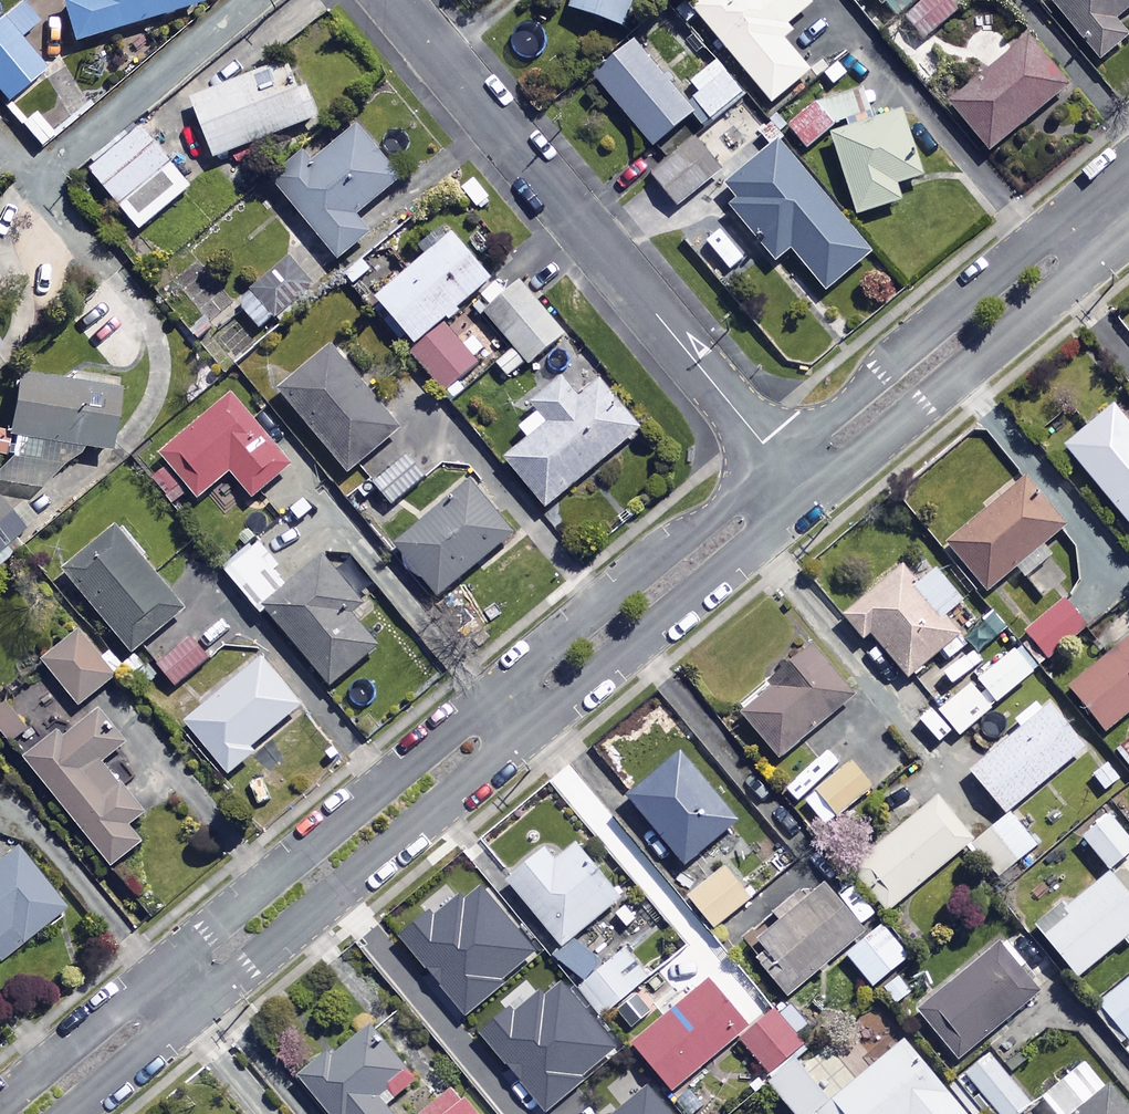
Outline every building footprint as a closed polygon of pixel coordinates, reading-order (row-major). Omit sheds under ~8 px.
[(202,0),(83,0),(63,6),(75,47),(204,7),(202,0)] [(572,12),(629,35),(643,0),(577,0),(572,12)] [(786,44),(796,36),(790,29),(814,9),(806,0),(711,0),(696,13),(774,107),(812,75),(786,44)] [(887,12),(901,0),(877,0),(887,12)] [(949,0),(931,0),(909,22),(930,43),(961,12),(949,0)] [(1049,2),(1103,66),(1128,44),(1128,39),(1118,26),(1128,16),(1128,0),(1051,0),(1049,2)] [(44,13),(37,3),(26,11),(23,8),(0,26),(0,96),(7,106),(46,76),(19,41),(38,27),(33,21),(44,13)] [(1071,91),(1031,43),(954,107),(994,155),(1071,91)] [(596,79),(656,152),(695,119),(704,129),(745,95),(718,62),(692,83),(702,94),(686,107),(637,46),(596,79)] [(322,123),(298,62),(195,102),(219,163),(322,123)] [(817,110),(792,129),(809,152),(835,133),(833,131),(863,122),(856,98),(817,110)] [(927,181),(905,116),(834,140),(862,220),(905,205),(899,190),(927,181)] [(193,191),(145,132),(93,173),(141,233),(193,191)] [(405,185),(361,132),(317,169),(310,160),(277,187),(343,266),(374,241),(359,223),(405,185)] [(726,177),(700,142),(654,176),(680,211),(726,177)] [(845,227),(783,149),(723,197),(778,266),(793,253),(809,272),(836,250),(829,241),(845,227)] [(456,239),(380,302),(419,350),(411,357),(444,396),(482,364),(476,357),(483,351),(473,339),(466,344),(448,322),(494,284),(456,239)] [(317,295),(291,263),(240,306),(266,337),(317,295)] [(508,339),(488,355),(509,380),(529,364),(532,368),(567,339),(524,287),(489,317),(508,339)] [(433,476),(337,353),(285,393),(351,478),(365,468),(394,505),(433,476)] [(12,462),(0,476),(0,488),(37,496),(87,451),(111,455),(121,398),(20,379),(11,430),(0,428),(0,460),(12,462)] [(581,403),(564,383),(535,407),(542,416),(523,432),(533,443),(509,463),(549,511),(643,434),(602,385),(581,403)] [(294,473),(236,402),(149,475),(175,506),(192,492),(201,503),(234,476),(257,504),(294,473)] [(1117,410),(1068,451),(1128,525),(1128,425),(1117,410)] [(1065,532),(1027,486),(952,548),(990,594),(1065,532)] [(517,538),(475,488),(401,550),(442,600),(517,538)] [(0,508),(0,563),(27,540),(0,508)] [(185,616),(121,534),(70,573),(135,656),(185,616)] [(294,588),(259,546),(227,573),(264,617),(269,613),(333,689),(380,649),(354,618),(365,608),(325,562),(294,588)] [(917,587),(903,570),(845,617),(866,643),(874,636),(910,681),(961,640),(945,621),(964,606),(936,572),(917,587)] [(1088,630),(1067,603),(1028,634),(1049,661),(1088,630)] [(119,683),(87,637),(48,664),(81,710),(119,683)] [(212,660),(194,639),(161,668),(179,688),(212,660)] [(1072,692),(1108,735),(1128,718),(1128,646),(1072,692)] [(858,700),(818,651),(770,690),(774,694),(746,717),(782,762),(858,700)] [(1035,676),(1016,654),(981,684),(1000,707),(1035,676)] [(302,711),(263,664),(189,726),(232,778),(258,756),(254,751),(302,711)] [(994,711),(972,687),(942,716),(963,739),(994,711)] [(1088,750),(1046,700),(1018,724),(1024,732),(973,774),(1008,816),(1088,750)] [(126,749),(100,715),(33,767),(113,869),(143,845),(130,829),(145,817),(105,766),(126,749)] [(873,789),(838,749),(792,788),(827,828),(873,789)] [(740,826),(684,759),(632,802),(688,869),(740,826)] [(1126,781),(1108,762),(1092,777),(1110,796),(1126,781)] [(975,843),(939,801),(855,874),(890,915),(975,843)] [(1109,816),(1083,838),(1111,873),(1128,859),(1128,840),(1109,816)] [(1039,850),(1012,818),(974,849),(1001,882),(1039,850)] [(715,931),(798,865),(784,847),(738,884),(726,869),(689,898),(715,931)] [(624,901),(580,848),(560,865),(550,853),(511,886),(565,950),(624,901)] [(20,853),(0,867),(0,963),(65,914),(20,853)] [(1109,874),(1039,930),(1079,980),(1128,941),(1128,900),(1109,874)] [(397,936),(464,1016),(506,982),(503,978),(537,950),(482,883),(465,897),(460,892),(433,914),(429,909),(397,936)] [(791,999),(882,925),(863,902),(849,913),(828,887),(802,909),(795,901),(744,942),(791,999)] [(848,957),(876,990),(883,984),(900,1005),(914,993),(897,972),(911,960),(884,927),(848,957)] [(576,990),(601,1019),(650,978),(625,949),(607,964),(588,941),(567,958),(586,982),(576,990)] [(1043,1001),(1003,950),(921,1015),(962,1066),(1043,1001)] [(477,1033),(545,1111),(620,1047),(561,980),(545,994),(540,988),(513,1012),(508,1006),(477,1033)] [(749,1026),(710,982),(635,1047),(674,1092),(749,1026)] [(1101,1006),(1128,1040),(1128,983),(1101,1006)] [(806,1050),(777,1014),(742,1042),(771,1078),(806,1050)] [(377,1099),(388,1089),(399,1101),(418,1084),(388,1050),(383,1054),(366,1035),(336,1061),(331,1055),(301,1080),(331,1113),(390,1113),(377,1099)] [(980,1113),(955,1082),(946,1090),(908,1044),(835,1104),(804,1066),(776,1089),(797,1113),(980,1113)] [(991,1056),(967,1075),(999,1113),(1023,1113),(1032,1107),(991,1056)] [(1090,1063),(1045,1101),(1056,1113),(1128,1113),(1128,1108),(1090,1063)] [(647,1083),(610,1113),(673,1113),(647,1083)] [(456,1091),(428,1113),(474,1113),(456,1091)]
